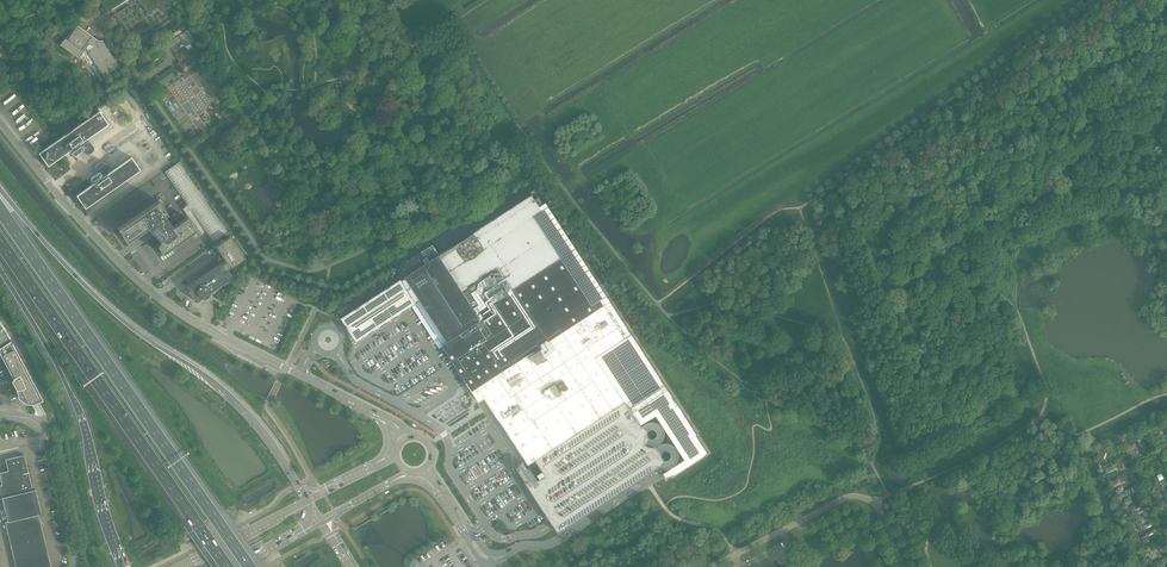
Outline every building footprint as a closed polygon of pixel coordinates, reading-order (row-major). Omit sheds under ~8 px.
[(101,2),(107,11),(120,2),(122,5),(130,0),(103,0),(101,2)] [(138,1),(140,5),(143,3),(149,13),(158,7),(154,0),(134,0),(138,1)] [(77,16),(62,25),(64,28),(78,19),(77,16)] [(65,38),(61,45),(92,67),(101,81),(109,76),(108,74),(119,67),(103,41),(100,42),(92,37),(92,36),(78,26),(76,28),(75,27),(71,33),(72,34),(67,40),(65,38)] [(180,29),(165,38),(167,41),(182,32),(180,29)] [(180,61),(178,63),(183,71),(187,68),(186,66),(190,64),(186,58),(188,56),(183,48),(175,53),(180,61)] [(170,69),(152,82),(157,89),(175,76),(170,69)] [(65,134),(66,135),(39,153),(48,166),(73,149),(75,147),(76,149),(73,151),(73,152),(73,153),(73,154),(74,155),(75,155),(76,155),(83,150),(82,150),(82,151),(82,152),(83,152),(83,153),(84,153),(84,152),(85,153),(85,154),(86,154),(87,154),(87,155),(88,155),(89,155),(89,154),(90,154),(93,152),(94,152),(94,151),(94,150),(94,149),(94,148),(94,147),(91,143),(90,142),(89,142),(88,142),(87,142),(86,142),(85,143),(83,141),(108,124),(99,111),(73,130),(72,129),(71,129),(70,130),(69,130),(68,131),(67,132),(66,133),(65,134)] [(96,182),(76,195),(85,208),(107,193),(107,194),(108,194),(110,193),(111,193),(111,192),(112,191),(113,191),(114,190),(114,189),(114,188),(141,170),(132,157),(107,174),(105,173),(106,172),(107,171),(108,171),(108,170),(108,169),(108,168),(108,167),(107,167),(105,163),(104,162),(103,161),(102,161),(101,161),(100,162),(97,164),(96,164),(96,165),(96,166),(95,166),(95,167),(95,168),(96,168),(96,169),(96,170),(96,171),(96,172),(97,172),(98,172),(92,177),(91,177),(91,178),(91,179),(91,180),(92,181),(93,181),(94,181),(97,179),(98,180),(96,182)] [(180,161),(175,165),(183,176),(188,173),(180,161)] [(485,398),(488,403),(487,404),(487,405),(488,405),(488,406),(489,407),(490,407),(491,407),(497,417),(525,459),(520,463),(515,466),(548,517),(551,522),(554,525),(559,533),(644,477),(661,466),(665,474),(667,479),(710,454),(677,402),(633,333),(612,299),(577,248),(546,201),(540,205),(533,194),(441,254),(432,259),(429,255),(424,258),(427,263),(406,276),(419,297),(437,325),(437,326),(437,327),(437,328),(437,329),(438,330),(439,331),(440,331),(440,332),(441,332),(442,332),(448,341),(443,344),(456,365),(470,388),(472,390),(479,402),(485,398)] [(162,239),(158,246),(163,254),(196,230),(187,217),(172,228),(164,216),(168,214),(159,201),(118,229),(127,242),(149,227),(150,228),(152,230),(152,229),(153,230),(153,231),(153,232),(153,233),(154,233),(155,233),(156,233),(157,234),(156,235),(158,236),(159,237),(161,238),(162,239)] [(192,210),(187,214),(201,235),(207,231),(192,210)] [(221,220),(216,224),(225,235),(229,232),(221,220)] [(221,259),(220,259),(220,262),(221,263),(186,287),(192,295),(190,296),(192,299),(194,297),(196,302),(202,298),(203,298),(204,298),(205,298),(206,297),(207,297),(208,296),(209,295),(209,294),(210,293),(210,292),(231,277),(226,270),(230,268),(231,268),(245,258),(230,237),(216,247),(224,259),(221,259)] [(419,297),(406,276),(403,278),(416,298),(416,299),(419,297)] [(344,314),(343,314),(344,315),(348,322),(358,336),(358,337),(359,336),(369,330),(370,329),(380,322),(381,322),(391,315),(392,315),(403,308),(404,307),(414,301),(416,300),(416,299),(416,298),(403,278),(402,278),(402,277),(401,277),(390,285),(389,285),(379,292),(378,292),(368,299),(367,299),(355,307),(344,314)] [(443,344),(448,341),(442,332),(441,332),(440,332),(440,331),(439,331),(438,330),(437,329),(437,328),(437,327),(437,326),(437,325),(419,297),(416,299),(416,300),(414,301),(443,344)] [(10,338),(0,323),(0,344),(10,338)] [(17,389),(17,390),(19,397),(19,398),(20,399),(21,400),(22,400),(23,401),(24,402),(26,402),(27,403),(28,403),(29,403),(30,403),(32,403),(34,403),(35,403),(37,402),(38,402),(43,399),(41,396),(44,395),(14,338),(0,347),(0,358),(17,389)] [(488,403),(485,398),(479,402),(482,406),(520,463),(525,459),(497,417),(491,407),(490,407),(489,407),(488,406),(488,405),(487,405),(487,404),(488,403)] [(5,522),(16,566),(51,566),(39,514),(41,514),(35,490),(33,490),(26,460),(25,460),(24,455),(18,456),(6,459),(8,471),(0,473),(0,476),(2,485),(0,485),(0,498),(2,498),(8,521),(5,522)] [(1127,497),(1119,501),(1122,508),(1131,504),(1127,497)]
